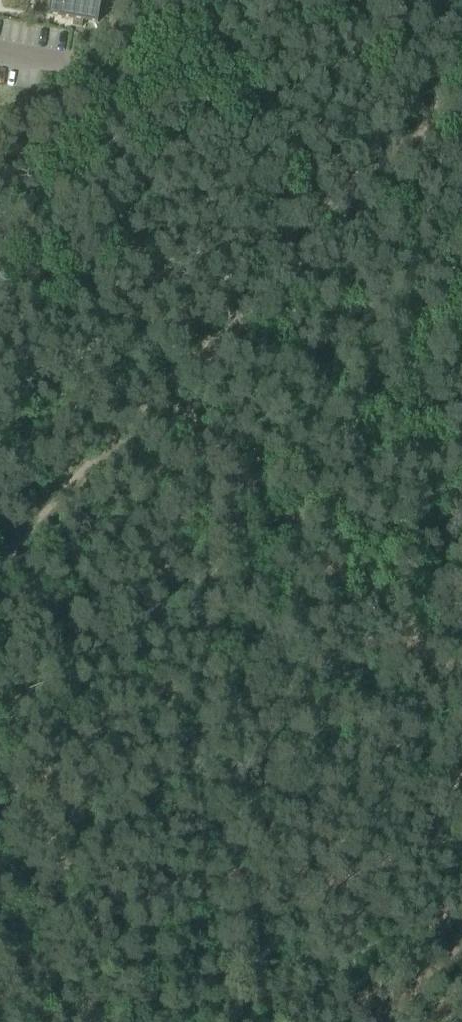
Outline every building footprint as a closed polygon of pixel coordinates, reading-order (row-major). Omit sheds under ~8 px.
[(38,14),(74,20),(73,27),(82,29),(83,22),(98,24),(102,0),(101,0),(41,0),(38,14)]
